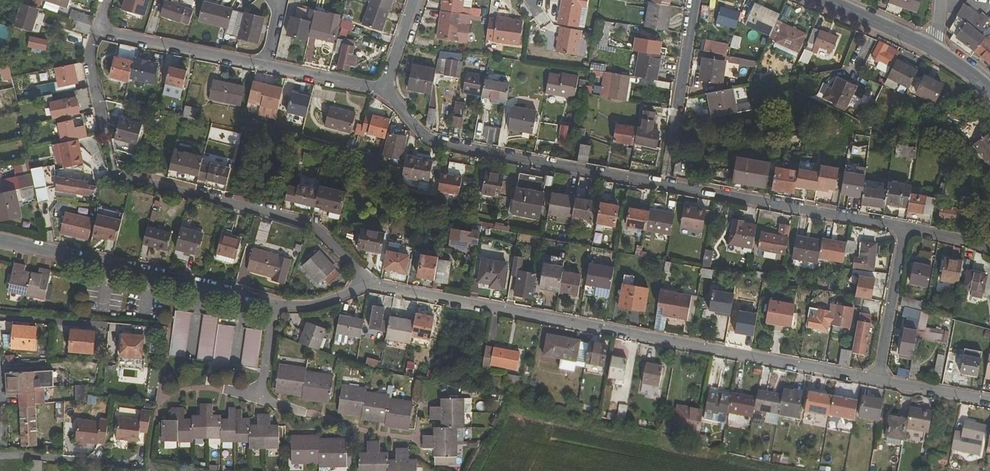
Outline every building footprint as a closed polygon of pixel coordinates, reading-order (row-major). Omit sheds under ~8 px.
[(145,15),(150,0),(127,0),(124,9),(145,15)] [(189,25),(195,11),(178,5),(180,0),(179,0),(173,0),(172,3),(167,1),(162,15),(189,25)] [(394,0),(371,0),(370,3),(390,10),(391,10),(394,0)] [(463,14),(464,0),(444,0),(442,11),(463,14)] [(588,6),(589,0),(563,0),(559,24),(579,28),(583,5),(588,6)] [(922,0),(890,0),(889,3),(918,12),(922,0)] [(734,4),(726,2),(724,9),(722,8),(718,23),(736,28),(740,13),(732,11),(734,4)] [(14,27),(36,34),(43,13),(31,9),(32,6),(22,3),(14,27)] [(225,34),(258,42),(264,19),(206,3),(201,20),(227,28),(225,34)] [(363,25),(382,32),(390,10),(370,3),(363,25)] [(654,3),(650,3),(645,27),(651,28),(668,31),(672,6),(669,6),(654,3)] [(316,9),(297,4),(293,17),(288,35),(308,40),(312,21),(313,22),(314,20),(316,9)] [(755,4),(746,24),(771,36),(777,21),(780,15),(755,4)] [(979,16),(964,4),(950,31),(953,34),(950,41),(972,57),(974,53),(975,52),(986,38),(979,33),(989,19),(982,13),(979,16)] [(316,9),(314,20),(329,23),(331,12),(316,9)] [(92,25),(95,17),(73,10),(70,18),(75,20),(92,25)] [(463,14),(442,11),(438,39),(459,42),(463,14)] [(333,42),(341,15),(331,12),(329,23),(314,20),(313,22),(309,37),(333,42)] [(523,21),(496,17),(496,18),(489,17),(486,39),(493,40),(492,41),(520,46),(523,21)] [(92,25),(75,20),(74,24),(77,25),(76,30),(89,34),(92,25)] [(353,31),(355,23),(342,20),(340,28),(353,31)] [(593,45),(607,47),(611,22),(598,20),(595,33),(593,45)] [(769,40),(798,52),(807,35),(777,21),(771,36),(769,40)] [(4,48),(11,26),(0,22),(0,47),(4,48)] [(616,30),(640,34),(640,33),(650,34),(651,28),(645,27),(617,23),(616,30)] [(558,52),(578,56),(583,31),(562,27),(558,52)] [(829,60),(838,39),(814,28),(804,49),(829,60)] [(734,35),(731,47),(739,49),(742,37),(734,35)] [(986,38),(975,52),(989,64),(989,36),(986,38)] [(29,46),(46,50),(48,41),(31,37),(29,46)] [(706,39),(703,52),(725,58),(728,44),(706,39)] [(896,57),(886,52),(889,47),(880,42),(872,57),(878,59),(876,62),(883,65),(884,63),(891,67),(896,57)] [(136,56),(138,48),(121,44),(118,57),(116,56),(111,77),(129,82),(130,79),(136,56)] [(357,56),(353,55),(355,48),(343,45),(338,67),(350,70),(351,66),(355,67),(357,56)] [(461,61),(461,55),(439,52),(436,70),(436,73),(461,77),(463,61),(461,61)] [(636,77),(657,80),(662,56),(640,52),(636,77)] [(150,84),(156,62),(136,56),(130,79),(150,84)] [(700,80),(722,84),(726,62),(703,59),(700,80)] [(896,59),(888,78),(910,89),(916,76),(918,71),(896,59)] [(3,80),(13,78),(12,77),(9,63),(0,65),(3,80)] [(591,63),(590,69),(605,71),(606,65),(591,63)] [(727,63),(727,76),(738,77),(739,63),(727,63)] [(74,64),(55,68),(59,87),(78,83),(74,64)] [(436,70),(414,65),(410,90),(432,94),(436,73),(436,70)] [(166,84),(183,88),(187,70),(170,66),(166,84)] [(602,97),(626,101),(630,76),(606,72),(602,97)] [(486,76),(467,73),(463,92),(483,96),(486,79),(486,76)] [(578,77),(563,74),(563,76),(549,73),(546,94),(575,99),(578,77)] [(943,85),(925,76),(923,80),(916,76),(910,89),(909,90),(934,103),(943,85)] [(486,79),(483,96),(507,101),(511,84),(486,79)] [(845,108),(855,87),(838,79),(833,91),(829,89),(824,98),(845,108)] [(211,99),(241,105),(244,86),(214,80),(211,99)] [(870,81),(865,93),(877,99),(883,87),(870,81)] [(57,82),(38,86),(40,95),(59,90),(57,82)] [(278,109),(284,88),(253,82),(248,103),(278,109)] [(79,88),(78,83),(59,87),(60,93),(76,89),(79,88)] [(80,110),(94,107),(89,86),(79,88),(76,89),(77,98),(50,104),(53,119),(81,113),(80,110)] [(728,115),(737,114),(732,89),(708,94),(713,118),(728,115)] [(307,116),(313,94),(304,91),(304,94),(300,93),(293,91),(288,111),(307,116)] [(689,121),(709,118),(706,96),(686,99),(689,121)] [(463,118),(465,104),(456,102),(453,116),(463,118)] [(182,117),(190,119),(193,108),(185,106),(182,117)] [(325,126),(351,133),(357,114),(330,107),(325,126)] [(509,129),(532,134),(537,112),(513,107),(509,129)] [(190,119),(197,121),(200,109),(193,108),(190,119)] [(436,112),(435,109),(429,109),(426,124),(434,125),(436,112)] [(636,143),(657,146),(659,136),(652,135),(653,131),(655,120),(656,115),(656,113),(645,111),(642,129),(638,128),(636,143)] [(89,137),(99,135),(94,114),(85,116),(89,137)] [(368,133),(386,138),(390,121),(385,119),(379,117),(372,116),(366,114),(362,131),(368,133)] [(115,139),(137,145),(143,124),(121,117),(115,139)] [(85,126),(75,128),(73,121),(59,123),(63,142),(77,140),(76,137),(87,134),(85,126)] [(384,156),(401,161),(409,128),(392,124),(384,156)] [(618,124),(614,142),(634,146),(637,128),(618,124)] [(499,146),(502,129),(486,126),(483,143),(499,146)] [(210,127),(206,153),(237,157),(240,131),(210,127)] [(584,136),(586,129),(578,128),(577,135),(584,136)] [(989,165),(989,134),(975,144),(989,165)] [(64,168),(84,164),(78,139),(77,140),(63,142),(59,143),(64,168)] [(579,160),(588,161),(591,147),(582,145),(579,160)] [(174,150),(169,168),(198,176),(201,165),(203,158),(174,150)] [(430,182),(433,161),(406,156),(402,178),(430,182)] [(482,158),(472,156),(469,172),(479,174),(482,158)] [(734,182),(765,188),(770,164),(738,158),(734,182)] [(211,163),(210,167),(201,165),(198,176),(198,179),(207,181),(207,180),(227,185),(232,168),(211,163)] [(776,167),(772,190),(795,194),(796,188),(799,172),(776,167)] [(825,190),(835,192),(839,170),(821,167),(820,173),(816,191),(824,193),(825,190)] [(35,185),(39,203),(49,201),(42,168),(32,170),(35,185)] [(799,172),(796,188),(816,191),(820,173),(799,169),(799,172)] [(440,172),(436,199),(447,201),(449,192),(459,194),(462,176),(440,172)] [(501,198),(505,176),(486,172),(482,195),(501,198)] [(509,213),(540,218),(547,178),(520,173),(515,200),(511,199),(509,213)] [(17,177),(19,189),(32,186),(29,174),(17,177)] [(97,187),(87,186),(87,182),(59,177),(57,190),(91,196),(97,187)] [(464,178),(464,193),(474,193),(475,178),(464,178)] [(619,206),(610,204),(613,182),(605,181),(597,223),(615,227),(619,206)] [(911,194),(912,186),(889,182),(887,192),(885,204),(908,208),(911,194)] [(299,185),(298,188),(289,186),(286,200),(315,207),(319,190),(299,185)] [(319,190),(315,207),(322,208),(322,207),(342,211),(346,193),(320,186),(319,190)] [(962,202),(965,191),(941,186),(939,193),(944,194),(940,216),(959,220),(961,209),(953,207),(952,211),(946,209),(947,199),(962,202)] [(573,217),(589,220),(593,201),(585,200),(587,189),(578,187),(577,197),(573,217)] [(885,204),(887,192),(864,187),(861,204),(884,208),(885,204)] [(641,210),(630,208),(627,226),(647,230),(650,212),(651,209),(654,190),(645,188),(641,210)] [(22,217),(17,189),(1,193),(0,193),(0,221),(0,222),(22,217)] [(552,193),(548,215),(572,219),(573,217),(577,197),(552,193)] [(671,193),(667,213),(651,209),(650,212),(647,230),(646,231),(671,236),(679,194),(671,193)] [(933,215),(936,198),(911,194),(908,208),(908,211),(933,215)] [(99,213),(93,236),(102,239),(103,237),(118,240),(125,213),(99,207),(99,213)] [(330,212),(329,218),(339,221),(342,211),(322,207),(322,208),(321,210),(330,212)] [(681,207),(680,231),(704,232),(705,209),(681,207)] [(94,219),(66,213),(60,233),(89,240),(94,219)] [(753,249),(757,226),(744,223),(744,221),(734,219),(730,244),(753,249)] [(786,254),(791,226),(781,224),(779,236),(762,233),(759,249),(786,254)] [(168,250),(173,234),(148,227),(144,244),(168,250)] [(182,227),(176,249),(199,255),(205,234),(182,227)] [(453,228),(451,239),(470,243),(479,244),(481,232),(475,231),(474,233),(453,228)] [(360,248),(381,252),(385,233),(363,229),(360,248)] [(217,253),(237,259),(242,239),(223,233),(217,253)] [(822,241),(797,236),(792,259),(818,263),(819,260),(822,241)] [(469,248),(470,243),(451,239),(450,245),(469,248)] [(822,241),(819,260),(844,264),(846,251),(847,244),(823,239),(822,241)] [(846,251),(855,252),(856,242),(848,241),(847,244),(846,251)] [(855,268),(875,270),(877,244),(861,242),(859,257),(855,257),(855,268)] [(272,281),(284,284),(291,259),(254,248),(248,270),(273,277),(272,281)] [(710,270),(714,251),(706,250),(703,268),(710,270)] [(325,279),(330,285),(341,274),(320,251),(303,266),(320,284),(325,279)] [(389,251),(386,269),(407,272),(410,255),(389,251)] [(423,255),(418,276),(434,279),(438,258),(423,255)] [(515,295),(531,298),(536,274),(521,271),(524,258),(514,256),(511,274),(518,276),(515,295)] [(945,258),(940,281),(959,284),(963,261),(945,258)] [(494,288),(503,290),(508,263),(483,259),(479,283),(495,285),(494,288)] [(440,260),(436,282),(448,284),(452,262),(440,260)] [(590,263),(586,285),(596,287),(595,297),(609,299),(615,268),(590,263)] [(931,267),(914,263),(910,284),(928,287),(931,267)] [(46,300),(52,272),(40,269),(39,275),(25,272),(26,266),(15,264),(8,292),(46,300)] [(564,267),(545,264),(541,287),(559,290),(563,272),(564,267)] [(702,277),(712,279),(714,270),(710,270),(703,268),(702,277)] [(971,296),(982,299),(987,276),(969,271),(964,289),(972,291),(971,296)] [(559,292),(578,296),(582,276),(563,272),(559,290),(559,292)] [(633,286),(635,277),(625,275),(624,284),(633,286)] [(872,301),(875,278),(858,276),(855,299),(872,301)] [(620,307),(645,311),(649,289),(633,286),(624,284),(620,307)] [(586,285),(584,295),(595,297),(596,287),(586,285)] [(691,297),(661,291),(657,314),(667,316),(687,320),(687,319),(694,321),(698,298),(691,297)] [(731,317),(735,295),(713,291),(709,311),(716,312),(720,313),(720,315),(731,317)] [(927,304),(902,298),(899,306),(906,308),(921,312),(925,313),(927,304)] [(766,322),(792,327),(796,305),(771,300),(766,322)] [(810,308),(809,318),(811,318),(809,327),(828,331),(829,325),(850,328),(854,308),(832,304),(831,312),(810,308)] [(374,305),(373,312),(369,311),(368,317),(372,318),(370,328),(387,332),(389,322),(383,321),(385,308),(374,305)] [(921,312),(906,308),(904,317),(919,321),(921,312)] [(184,359),(191,313),(175,310),(169,356),(184,359)] [(414,320),(411,336),(430,340),(435,316),(415,312),(414,320)] [(914,351),(920,352),(923,340),(947,344),(948,336),(945,335),(945,331),(925,328),(927,313),(925,313),(921,312),(919,321),(917,331),(914,351)] [(657,314),(654,331),(664,333),(667,316),(657,314)] [(873,316),(861,314),(853,353),(866,355),(873,316)] [(227,372),(234,327),(228,326),(230,318),(205,315),(198,360),(213,363),(211,370),(227,372)] [(336,333),(348,336),(360,338),(364,319),(339,315),(336,333)] [(389,322),(387,332),(386,339),(409,344),(411,336),(414,320),(390,316),(389,322)] [(716,335),(724,336),(725,318),(717,317),(716,335)] [(327,329),(308,322),(300,343),(319,350),(327,329)] [(37,328),(14,326),(12,348),(35,350),(37,328)] [(904,328),(900,354),(913,356),(914,351),(917,331),(904,328)] [(262,331),(247,329),(242,367),(257,369),(262,331)] [(70,351),(93,353),(95,332),(72,330),(70,351)] [(144,335),(123,333),(121,356),(142,358),(144,335)] [(336,333),(334,341),(347,343),(348,336),(336,333)] [(576,363),(577,357),(585,358),(588,343),(580,341),(579,343),(547,337),(544,357),(576,363)] [(151,343),(150,353),(157,354),(158,343),(151,343)] [(585,358),(584,365),(604,369),(608,347),(588,343),(585,358)] [(491,365),(494,347),(485,345),(482,363),(491,365)] [(507,368),(510,350),(494,347),(491,365),(507,368)] [(850,368),(853,351),(842,349),(839,366),(850,368)] [(510,350),(507,368),(517,370),(520,352),(510,350)] [(49,361),(50,351),(41,351),(40,362),(49,361)] [(940,375),(945,353),(939,352),(934,373),(940,375)] [(960,372),(977,376),(981,359),(963,355),(960,372)] [(913,356),(909,374),(919,375),(923,357),(913,356)] [(380,369),(381,361),(368,358),(366,366),(380,369)] [(623,382),(627,361),(612,359),(608,379),(623,382)] [(280,364),(276,390),(282,391),(282,393),(303,396),(306,371),(307,368),(280,364)] [(663,368),(646,365),(642,385),(659,388),(663,368)] [(159,369),(149,368),(146,387),(156,387),(159,369)] [(54,386),(53,371),(5,373),(6,394),(24,393),(23,384),(35,383),(35,388),(54,386)] [(324,403),(324,400),(330,400),(334,375),(306,371),(303,396),(302,400),(324,403)] [(505,376),(505,385),(518,386),(519,376),(505,376)] [(23,384),(24,393),(6,394),(7,397),(19,396),(20,404),(36,404),(35,388),(35,383),(23,384)] [(342,385),(339,409),(345,410),(345,414),(362,416),(366,392),(366,388),(342,385)] [(75,386),(76,403),(87,402),(87,395),(86,386),(75,386)] [(469,389),(461,388),(459,395),(468,397),(469,389)] [(798,419),(803,392),(793,390),(792,392),(783,390),(782,395),(779,416),(798,419)] [(779,416),(782,395),(758,391),(757,399),(754,411),(779,416)] [(362,416),(362,419),(379,422),(380,419),(387,420),(390,398),(390,395),(366,392),(362,416)] [(730,398),(709,393),(703,419),(725,424),(730,398)] [(808,393),(805,413),(830,417),(830,416),(833,398),(808,393)] [(754,411),(757,399),(732,394),(728,414),(753,419),(754,411)] [(19,396),(7,397),(7,405),(20,404),(19,396)] [(880,423),(884,401),(863,397),(859,419),(880,423)] [(392,428),(409,430),(413,402),(390,398),(387,420),(386,423),(392,424),(392,428)] [(441,398),(442,406),(431,407),(431,414),(465,413),(465,398),(441,398)] [(858,402),(833,398),(830,416),(854,421),(858,402)] [(36,404),(20,404),(22,447),(37,446),(36,404)] [(207,405),(200,405),(200,416),(193,416),(193,419),(193,438),(207,438),(207,405)] [(222,416),(214,416),(214,405),(207,405),(207,438),(222,438),(222,419),(222,416)] [(626,417),(628,406),(619,405),(618,416),(626,417)] [(677,407),(674,422),(682,424),(680,433),(699,436),(703,412),(677,407)] [(236,408),(229,408),(229,419),(222,419),(222,438),(222,442),(236,441),(236,411),(236,408)] [(927,434),(931,412),(910,408),(907,421),(906,430),(927,434)] [(178,409),(171,409),(171,420),(163,420),(163,442),(178,441),(178,409)] [(193,419),(185,419),(185,409),(178,409),(178,441),(193,441),(193,438),(193,419)] [(138,441),(139,432),(140,428),(148,429),(150,411),(142,410),(141,420),(119,418),(116,439),(138,441)] [(250,419),(243,419),(243,410),(236,411),(236,441),(250,441),(250,426),(250,419)] [(431,414),(431,420),(442,420),(442,427),(464,427),(465,427),(465,413),(431,414)] [(264,415),(258,415),(258,426),(250,426),(250,441),(250,448),(264,448),(264,415)] [(264,448),(279,448),(279,426),(271,426),(271,415),(264,415),(264,448)] [(890,418),(886,439),(904,442),(906,430),(907,421),(890,418)] [(98,446),(98,444),(106,445),(109,421),(101,420),(100,422),(79,420),(76,443),(87,444),(98,446)] [(985,425),(963,421),(961,437),(953,436),(951,448),(980,453),(985,425)] [(464,427),(442,427),(435,427),(435,435),(424,435),(424,443),(457,442),(464,442),(464,427)] [(319,439),(319,436),(298,436),(298,439),(292,439),(292,464),(319,464),(319,439)] [(319,464),(319,467),(347,467),(347,443),(341,443),(341,439),(319,439),(319,464)] [(359,452),(359,470),(374,470),(374,442),(367,442),(367,452),(359,452)] [(388,453),(380,453),(380,442),(374,442),(374,470),(388,470),(388,460),(388,453)] [(457,442),(424,443),(424,449),(435,449),(435,465),(457,465),(457,442)] [(44,452),(63,454),(63,448),(44,446),(44,452)] [(403,449),(396,449),(396,460),(388,460),(388,470),(403,470),(403,449)] [(409,460),(409,449),(403,449),(403,470),(418,470),(418,460),(409,460)] [(773,454),(771,462),(782,465),(785,458),(773,454)] [(947,457),(932,454),(931,463),(946,465),(947,457)] [(32,461),(32,470),(42,470),(42,461),(32,461)]
